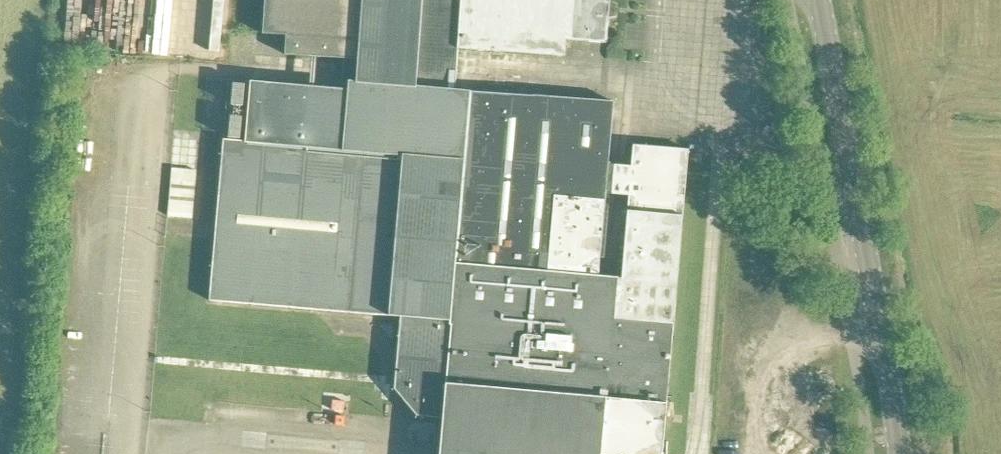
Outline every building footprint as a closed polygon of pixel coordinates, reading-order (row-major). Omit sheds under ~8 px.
[(197,46),(202,0),(190,0),(188,18),(168,15),(165,42),(197,46)] [(186,11),(186,0),(170,0),(170,11),(186,11)] [(263,35),(287,36),(285,56),(344,60),(342,79),(341,90),(228,80),(210,301),(400,317),(394,390),(417,417),(444,419),(440,453),(663,453),(689,150),(634,146),(632,167),(608,165),(614,103),(455,92),(455,88),(458,50),(565,57),(567,41),(607,44),(610,0),(265,0),(263,35)] [(661,42),(678,41),(677,0),(660,0),(661,42)] [(192,219),(196,171),(172,169),(168,217),(192,219)]
